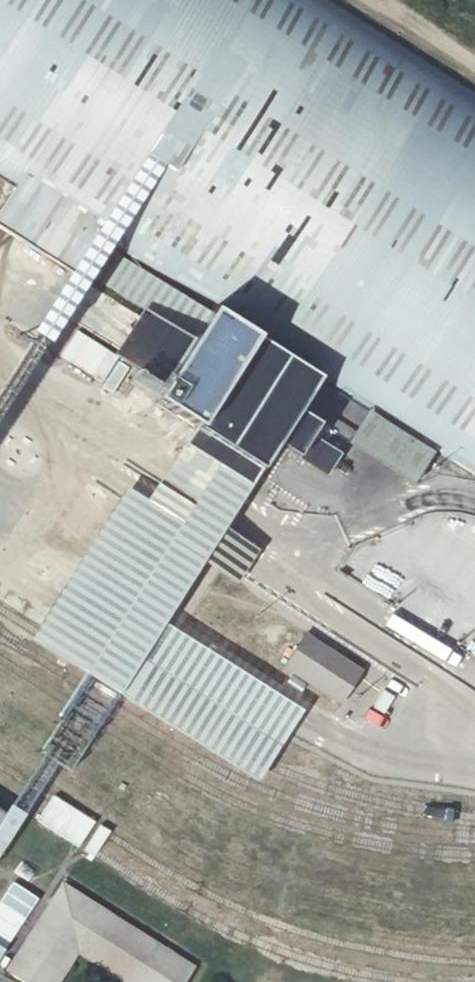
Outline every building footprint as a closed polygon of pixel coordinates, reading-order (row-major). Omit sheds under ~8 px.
[(302,408),(321,377),(341,390),(417,436),(474,472),(474,93),(329,0),(0,0),(0,170),(14,178),(0,201),(0,228),(70,274),(96,234),(170,282),(146,319),(141,316),(118,351),(123,354),(119,360),(156,383),(158,381),(163,384),(153,401),(196,425),(185,443),(191,447),(221,466),(252,486),(280,442),(302,408)] [(341,390),(321,421),(325,422),(323,425),(397,469),(417,436),(341,390)] [(321,421),(302,408),(280,442),(332,475),(347,452),(318,433),(323,425),(325,422),(321,421)] [(195,507),(221,466),(191,447),(163,489),(195,507)] [(226,526),(252,486),(221,466),(195,507),(184,524),(175,538),(100,491),(27,609),(99,654),(92,665),(80,685),(69,703),(38,753),(70,772),(102,723),(113,705),(115,701),(232,773),(246,752),(269,716),(153,642),(216,543),(226,526)] [(283,507),(252,486),(226,526),(258,547),(283,507)] [(370,688),(301,644),(286,667),(356,711),(370,688)] [(29,826),(0,808),(0,872),(29,826)] [(28,908),(3,894),(0,899),(0,958),(28,908)] [(131,981),(206,981),(209,977),(82,897),(28,978),(34,981),(81,981),(96,960),(131,981)]
